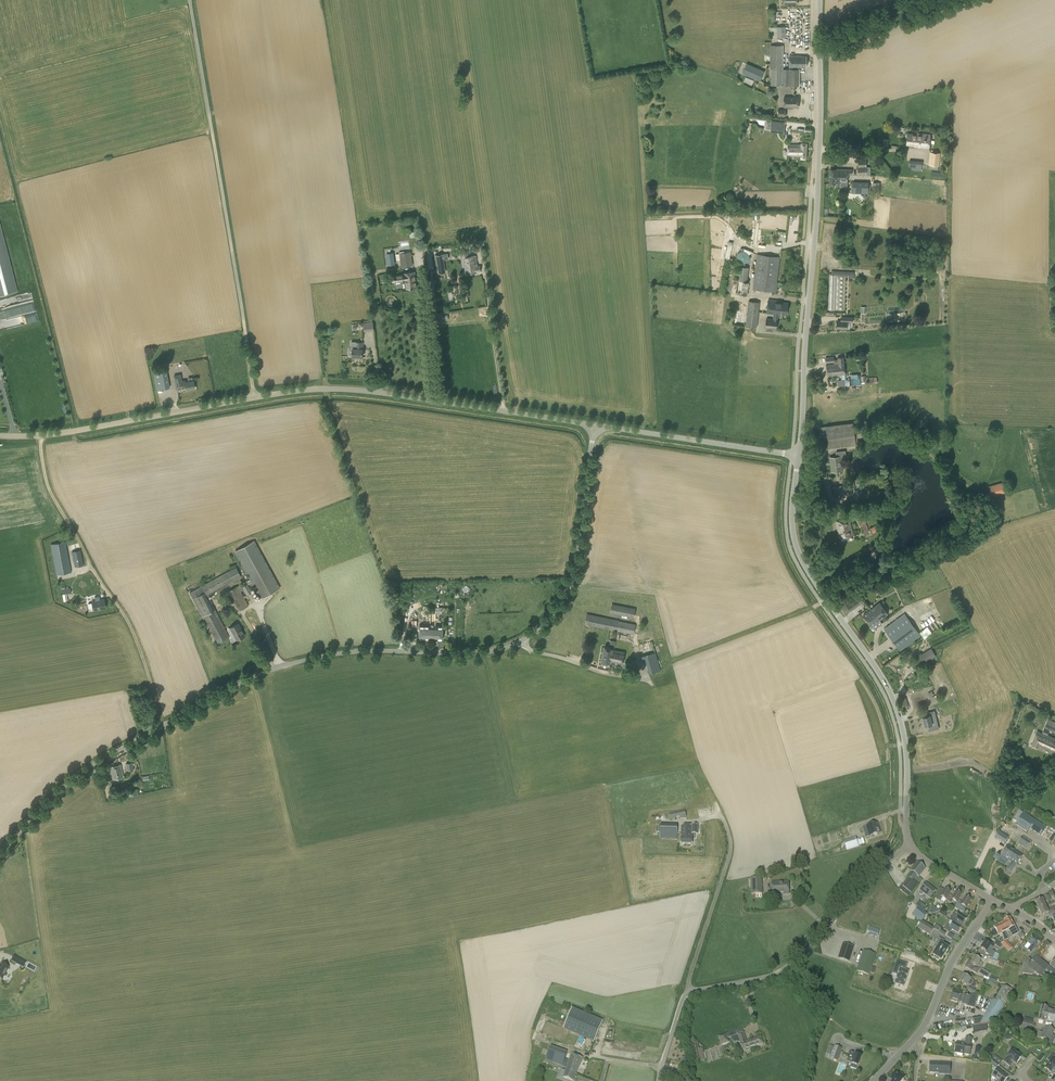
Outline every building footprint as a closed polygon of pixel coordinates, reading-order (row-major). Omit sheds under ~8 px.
[(771,35),(778,35),(778,37),(786,36),(785,26),(770,27),(771,35)] [(799,69),(799,67),(806,67),(806,56),(801,56),(789,56),(789,67),(790,67),(790,69),(783,68),(783,45),(770,45),(770,69),(771,69),(771,85),(782,85),(787,86),(800,86),(800,69),(799,69)] [(746,63),(742,73),(761,81),(765,71),(746,63)] [(752,85),(754,79),(746,76),(744,82),(752,85)] [(798,96),(784,96),(784,107),(798,107),(798,96)] [(785,122),(771,120),(770,131),(784,133),(785,122)] [(908,134),(907,144),(914,145),(914,146),(928,148),(930,135),(916,133),(915,134),(908,134)] [(801,143),(801,145),(788,144),(787,156),(800,156),(800,158),(806,158),(807,143),(801,143)] [(939,165),(940,153),(930,152),(928,164),(929,165),(929,169),(937,170),(938,165),(939,165)] [(912,167),(911,170),(921,171),(922,162),(912,160),(912,162),(910,162),(909,166),(912,167)] [(870,167),(866,166),(866,161),(858,161),(858,166),(858,175),(870,175),(870,167)] [(847,184),(848,175),(852,175),(852,169),(830,169),(830,184),(847,184)] [(853,182),(853,193),(868,194),(869,182),(853,182)] [(17,291),(0,224),(0,295),(17,291)] [(413,266),(411,252),(407,252),(406,250),(403,251),(403,253),(399,253),(402,267),(413,266)] [(459,252),(460,257),(463,256),(465,273),(480,271),(480,266),(478,266),(476,256),(468,257),(467,250),(459,252)] [(393,252),(386,253),(388,265),(395,263),(393,252)] [(434,255),(437,274),(446,272),(443,254),(434,255)] [(753,289),(776,292),(780,257),(757,254),(753,289)] [(749,282),(747,282),(749,267),(739,266),(736,293),(748,295),(749,282)] [(405,273),(405,274),(391,276),(392,281),(395,281),(395,283),(397,285),(400,284),(402,282),(401,280),(405,280),(406,282),(403,282),(402,284),(402,287),(404,288),(407,288),(417,287),(415,272),(405,273)] [(774,313),(774,316),(777,316),(778,314),(778,313),(785,314),(786,302),(779,302),(779,301),(768,299),(767,313),(774,313)] [(746,326),(757,327),(760,302),(749,301),(746,326)] [(734,325),(744,326),(747,306),(737,304),(734,325)] [(777,319),(777,316),(774,316),(773,319),(766,318),(765,327),(776,328),(777,319)] [(847,329),(847,321),(853,322),(853,317),(841,316),(841,321),(837,321),(837,328),(847,329)] [(373,321),(363,322),(364,331),(374,330),(373,321)] [(363,349),(362,349),(363,342),(355,342),(355,348),(353,348),(352,356),(362,356),(363,349)] [(834,374),(841,374),(841,380),(837,380),(838,386),(845,386),(845,379),(846,379),(844,357),(837,357),(838,359),(834,359),(834,362),(835,364),(827,365),(828,376),(834,375),(834,374)] [(154,367),(155,372),(153,373),(157,390),(170,387),(167,370),(166,370),(165,365),(154,367)] [(193,380),(185,382),(184,380),(181,381),(180,375),(174,376),(176,390),(186,388),(186,390),(195,388),(193,380)] [(853,422),(825,426),(819,427),(821,440),(827,439),(828,448),(856,445),(853,422)] [(857,429),(858,437),(869,436),(868,427),(857,429)] [(846,455),(845,450),(836,451),(836,456),(830,457),(830,463),(831,463),(832,471),(843,469),(841,456),(846,455)] [(988,486),(991,496),(1008,491),(1005,481),(988,486)] [(833,486),(835,495),(846,494),(845,485),(833,486)] [(867,522),(861,511),(854,514),(860,525),(867,522)] [(850,519),(836,522),(840,537),(853,534),(850,519)] [(870,528),(863,531),(866,537),(873,534),(870,528)] [(235,551),(260,597),(280,586),(255,540),(235,551)] [(56,575),(71,572),(66,541),(50,544),(56,575)] [(81,549),(72,551),(75,567),(84,565),(81,549)] [(214,610),(207,597),(229,585),(228,583),(241,576),(236,567),(202,585),(190,592),(192,598),(202,617),(203,619),(205,618),(218,643),(230,636),(215,610),(214,610)] [(901,572),(890,577),(892,581),(902,575),(901,572)] [(249,606),(240,590),(242,589),(240,585),(228,591),(237,607),(238,607),(240,610),(249,606)] [(858,593),(848,601),(854,608),(864,600),(858,593)] [(104,599),(92,601),(94,610),(106,607),(104,599)] [(863,614),(872,626),(888,614),(880,602),(863,614)] [(845,603),(841,606),(846,613),(850,610),(845,603)] [(612,604),(610,613),(634,617),(636,608),(612,604)] [(420,637),(420,639),(442,639),(442,637),(443,626),(436,626),(436,613),(436,612),(430,612),(430,625),(420,625),(420,637)] [(884,629),(901,651),(921,635),(905,613),(884,629)] [(587,614),(585,624),(634,634),(636,624),(587,614)] [(934,621),(919,632),(924,639),(939,628),(934,621)] [(245,635),(238,623),(230,627),(237,640),(245,635)] [(653,641),(651,641),(650,636),(638,639),(643,661),(647,660),(650,673),(660,670),(653,641)] [(608,664),(608,662),(610,663),(611,661),(623,664),(626,652),(613,649),(613,648),(604,646),(601,661),(603,661),(603,663),(608,664)] [(909,661),(914,670),(936,656),(931,648),(909,661)] [(906,698),(901,699),(904,710),(909,708),(906,698)] [(923,717),(925,726),(938,722),(936,718),(931,719),(930,715),(923,717)] [(1047,735),(1049,730),(1054,732),(1054,722),(1048,719),(1042,733),(1037,731),(1032,745),(1037,747),(1038,745),(1054,752),(1054,738),(1047,735)] [(111,767),(113,779),(123,777),(120,765),(111,767)] [(695,805),(697,811),(711,808),(709,801),(695,805)] [(670,820),(686,817),(685,810),(669,813),(670,820)] [(1045,828),(1024,813),(1016,824),(1027,832),(1030,828),(1040,835),(1045,828)] [(879,834),(876,823),(868,825),(871,836),(879,834)] [(692,834),(697,834),(697,826),(692,825),(692,826),(681,826),(677,826),(661,825),(660,838),(677,839),(677,832),(681,833),(681,844),(692,845),(692,834)] [(1000,831),(996,836),(1005,843),(1009,837),(1000,831)] [(1024,834),(1017,844),(1026,850),(1033,840),(1024,834)] [(856,838),(843,841),(843,842),(841,843),(843,849),(846,848),(846,851),(859,847),(856,838)] [(1004,866),(1008,861),(1011,864),(1008,869),(1012,871),(1022,856),(1007,846),(1001,856),(998,862),(1004,866)] [(925,869),(917,863),(906,876),(909,878),(902,886),(901,885),(898,889),(909,897),(922,880),(918,877),(925,869)] [(750,878),(751,895),(762,894),(762,878),(750,878)] [(789,895),(788,882),(771,883),(772,896),(789,895)] [(926,883),(920,890),(918,892),(918,893),(918,894),(919,895),(920,895),(921,895),(922,895),(924,893),(930,898),(936,891),(926,883)] [(946,900),(949,895),(951,891),(945,888),(942,894),(938,892),(934,898),(940,901),(942,898),(946,900)] [(953,900),(957,902),(958,900),(962,894),(956,891),(952,897),(949,895),(946,900),(945,901),(951,904),(953,900)] [(1038,908),(1039,909),(1046,906),(1044,902),(1046,901),(1047,902),(1051,900),(1048,895),(1045,896),(1045,898),(1043,899),(1036,902),(1037,905),(1036,906),(1037,909),(1038,908)] [(963,913),(966,908),(971,900),(965,896),(962,902),(958,900),(957,902),(953,910),(956,912),(958,910),(963,913)] [(918,907),(921,910),(924,912),(928,908),(919,901),(915,905),(918,907)] [(1046,906),(1039,909),(1042,916),(1048,913),(1049,915),(1051,915),(1054,913),(1054,907),(1053,908),(1052,908),(1047,910),(1046,906)] [(927,914),(924,912),(921,910),(918,907),(914,911),(923,919),(927,914)] [(949,920),(953,922),(955,924),(957,920),(963,924),(967,918),(959,913),(957,916),(953,914),(949,920)] [(1005,932),(1008,930),(1010,933),(1009,934),(1011,938),(1018,934),(1011,919),(1009,918),(1004,921),(1004,922),(1001,923),(1005,932)] [(918,928),(930,936),(934,929),(922,921),(918,928)] [(953,922),(951,926),(947,923),(943,929),(949,933),(952,929),(958,933),(961,928),(955,924),(953,922)] [(1008,939),(1005,932),(1001,923),(994,927),(998,935),(1001,934),(1003,937),(1002,937),(1004,941),(1008,939)] [(869,927),(867,934),(878,937),(880,930),(869,927)] [(1028,943),(1031,945),(1027,950),(1031,953),(1040,941),(1033,936),(1028,943)] [(944,941),(939,938),(933,946),(936,948),(932,955),(934,956),(933,957),(938,960),(938,959),(941,961),(949,947),(942,944),(944,941)] [(981,948),(986,951),(985,953),(989,955),(988,957),(997,960),(999,955),(995,953),(995,952),(992,950),(995,945),(1000,949),(1001,947),(994,942),(994,944),(989,941),(988,942),(985,940),(981,948)] [(1006,941),(1003,943),(1001,944),(1002,945),(1008,952),(1010,951),(1013,954),(1015,951),(1012,948),(1013,948),(1006,941)] [(853,947),(843,944),(838,958),(849,961),(853,947)] [(868,975),(875,954),(864,950),(857,971),(868,975)] [(15,954),(12,959),(24,966),(26,961),(15,954)] [(1033,975),(1035,972),(1040,977),(1049,967),(1036,956),(1032,961),(1028,958),(1020,967),(1018,972),(1033,975)] [(983,964),(980,962),(981,960),(975,957),(973,961),(969,959),(964,967),(970,970),(971,971),(977,974),(980,969),(979,968),(980,967),(981,967),(983,964)] [(898,975),(895,984),(903,987),(908,971),(904,970),(905,968),(906,968),(907,964),(896,961),(893,973),(898,975)] [(2,977),(9,966),(2,962),(1,964),(0,963),(0,976),(2,977)] [(979,973),(987,978),(990,974),(982,969),(979,973)] [(967,986),(968,984),(974,988),(977,983),(970,980),(971,979),(964,975),(960,981),(967,986)] [(1002,986),(994,1001),(1005,1004),(1013,990),(1002,986)] [(959,1002),(962,1003),(961,1005),(974,1008),(977,996),(971,994),(970,996),(962,994),(953,991),(951,1000),(959,1002)] [(995,1023),(1005,1004),(994,1001),(993,1000),(983,1017),(973,1019),(974,1025),(980,1024),(995,1023)] [(1047,1008),(1047,1007),(1042,1006),(1039,1021),(1043,1022),(1044,1020),(1054,1023),(1054,1020),(1054,1011),(1050,1010),(1050,1008),(1047,1008)] [(572,1007),(563,1028),(594,1041),(603,1020),(572,1007)] [(1033,1019),(1025,1016),(1023,1023),(1032,1025),(1033,1019)] [(974,1032),(987,1030),(986,1024),(973,1026),(974,1032)] [(1040,1038),(1049,1042),(1054,1030),(1045,1026),(1040,1038)] [(740,1044),(742,1051),(763,1044),(760,1037),(747,1042),(743,1032),(737,1034),(736,1031),(726,1034),(719,1037),(721,1045),(729,1042),(728,1038),(731,1037),(733,1044),(739,1042),(740,1044)] [(693,1037),(688,1039),(694,1063),(698,1062),(701,1061),(706,1060),(703,1048),(698,1049),(695,1050),(693,1042),(694,1042),(693,1037)] [(970,1055),(971,1045),(973,1038),(965,1037),(964,1044),(957,1043),(956,1053),(970,1055)] [(835,1045),(830,1058),(837,1061),(842,1048),(835,1045)] [(566,1064),(567,1064),(569,1060),(565,1059),(567,1052),(550,1047),(545,1060),(562,1066),(562,1065),(566,1066),(566,1064)] [(979,1061),(981,1048),(975,1047),(973,1060),(979,1061)] [(1022,1056),(1013,1049),(1012,1048),(1011,1048),(1010,1048),(1009,1048),(1008,1049),(1008,1050),(1007,1051),(1008,1052),(1009,1054),(1003,1061),(1010,1067),(1014,1062),(1016,1064),(1022,1056)] [(851,1064),(852,1064),(850,1067),(856,1069),(857,1066),(858,1066),(861,1056),(850,1051),(847,1058),(853,1060),(851,1064)] [(573,1080),(578,1067),(582,1058),(571,1054),(563,1077),(573,1080)] [(1054,1073),(1054,1057),(1052,1054),(1051,1055),(1047,1059),(1047,1060),(1050,1062),(1045,1068),(1051,1073),(1052,1072),(1054,1074),(1054,1073)] [(994,1055),(993,1056),(993,1055),(991,1065),(996,1069),(1002,1061),(994,1055)] [(950,1075),(951,1063),(939,1062),(939,1063),(930,1063),(929,1073),(939,1073),(939,1074),(950,1075)] [(1008,1077),(998,1069),(992,1076),(999,1080),(1005,1080),(1008,1077)] [(892,1080),(902,1080),(904,1079),(902,1077),(903,1077),(903,1075),(903,1074),(901,1073),(900,1073),(899,1073),(898,1074),(896,1073),(891,1080),(892,1080)]
